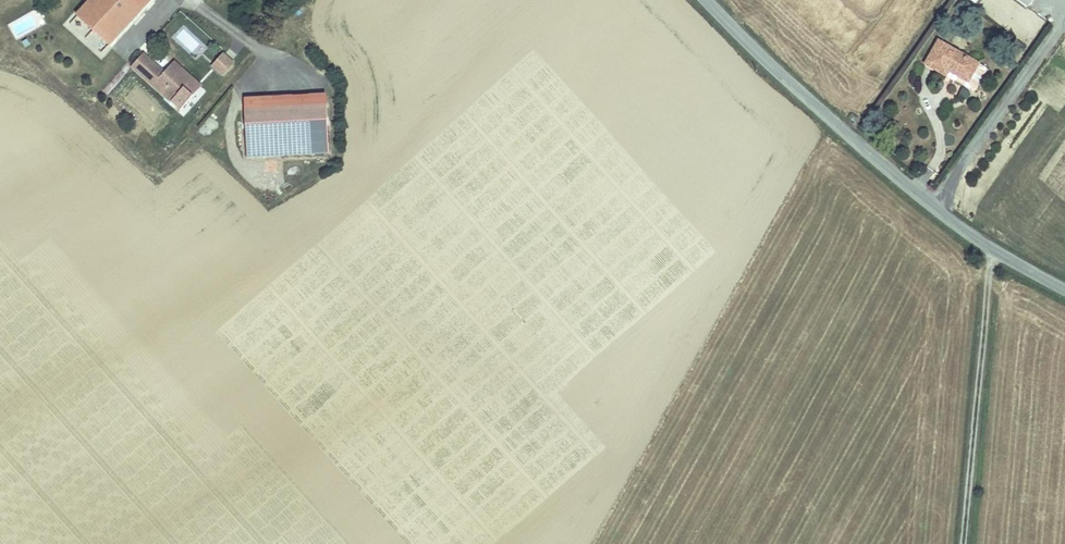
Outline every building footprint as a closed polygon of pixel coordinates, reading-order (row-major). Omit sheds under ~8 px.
[(90,29),(109,46),(150,0),(90,0),(76,16),(90,29)] [(1021,10),(1028,0),(1007,0),(1021,10)] [(933,43),(921,65),(942,77),(944,73),(963,84),(973,65),(933,43)] [(222,75),(233,62),(223,54),(212,66),(222,75)] [(143,55),(133,67),(178,108),(181,110),(197,92),(170,68),(164,74),(143,55)] [(202,87),(174,62),(170,68),(197,92),(202,87)] [(327,153),(324,106),(242,112),(246,159),(327,153)]
